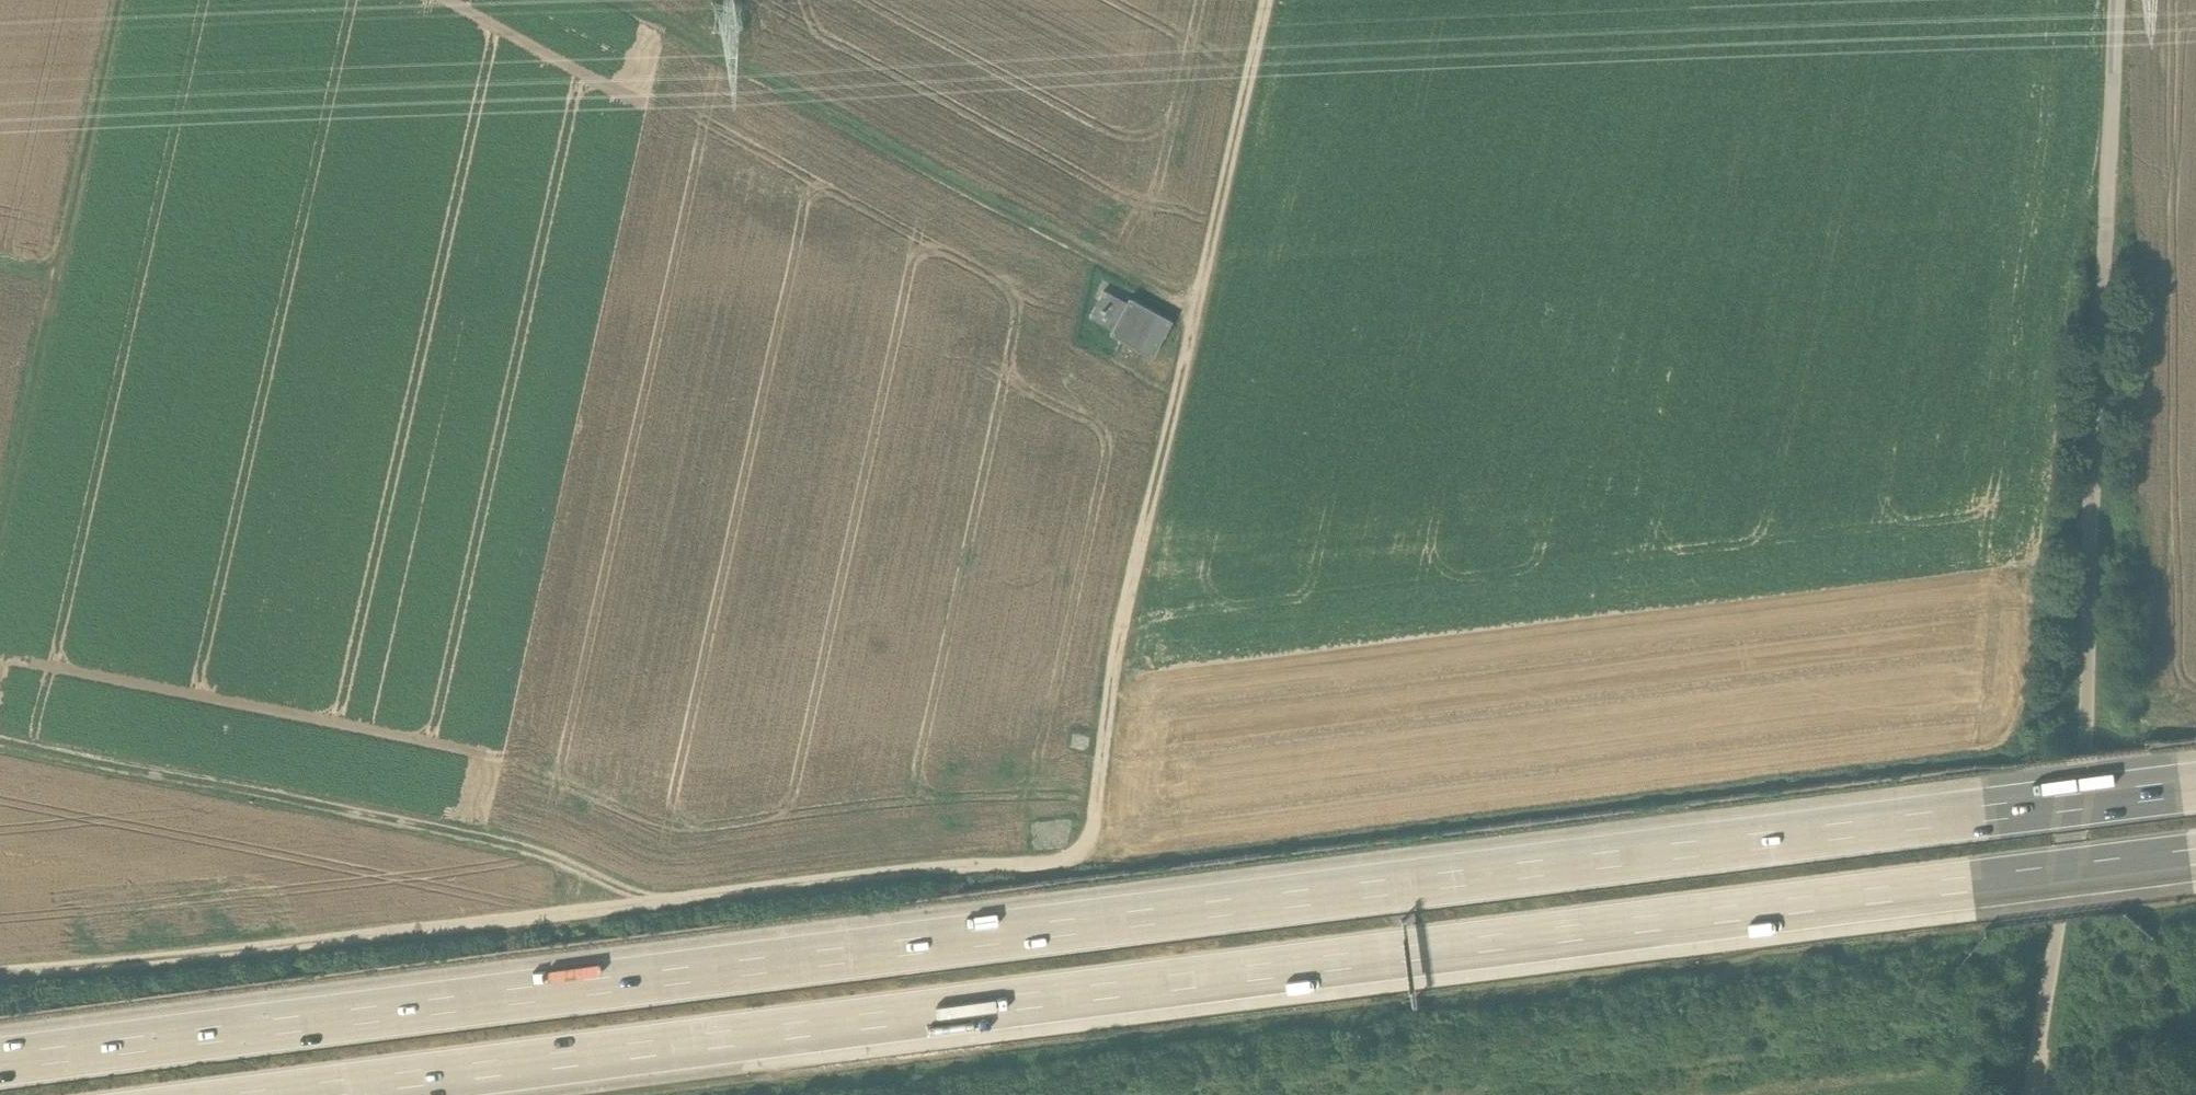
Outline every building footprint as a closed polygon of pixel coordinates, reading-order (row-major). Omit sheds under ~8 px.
[(1124,300),(1104,289),(1088,318),(1152,354),(1172,319),(1128,295),(1124,300)]
